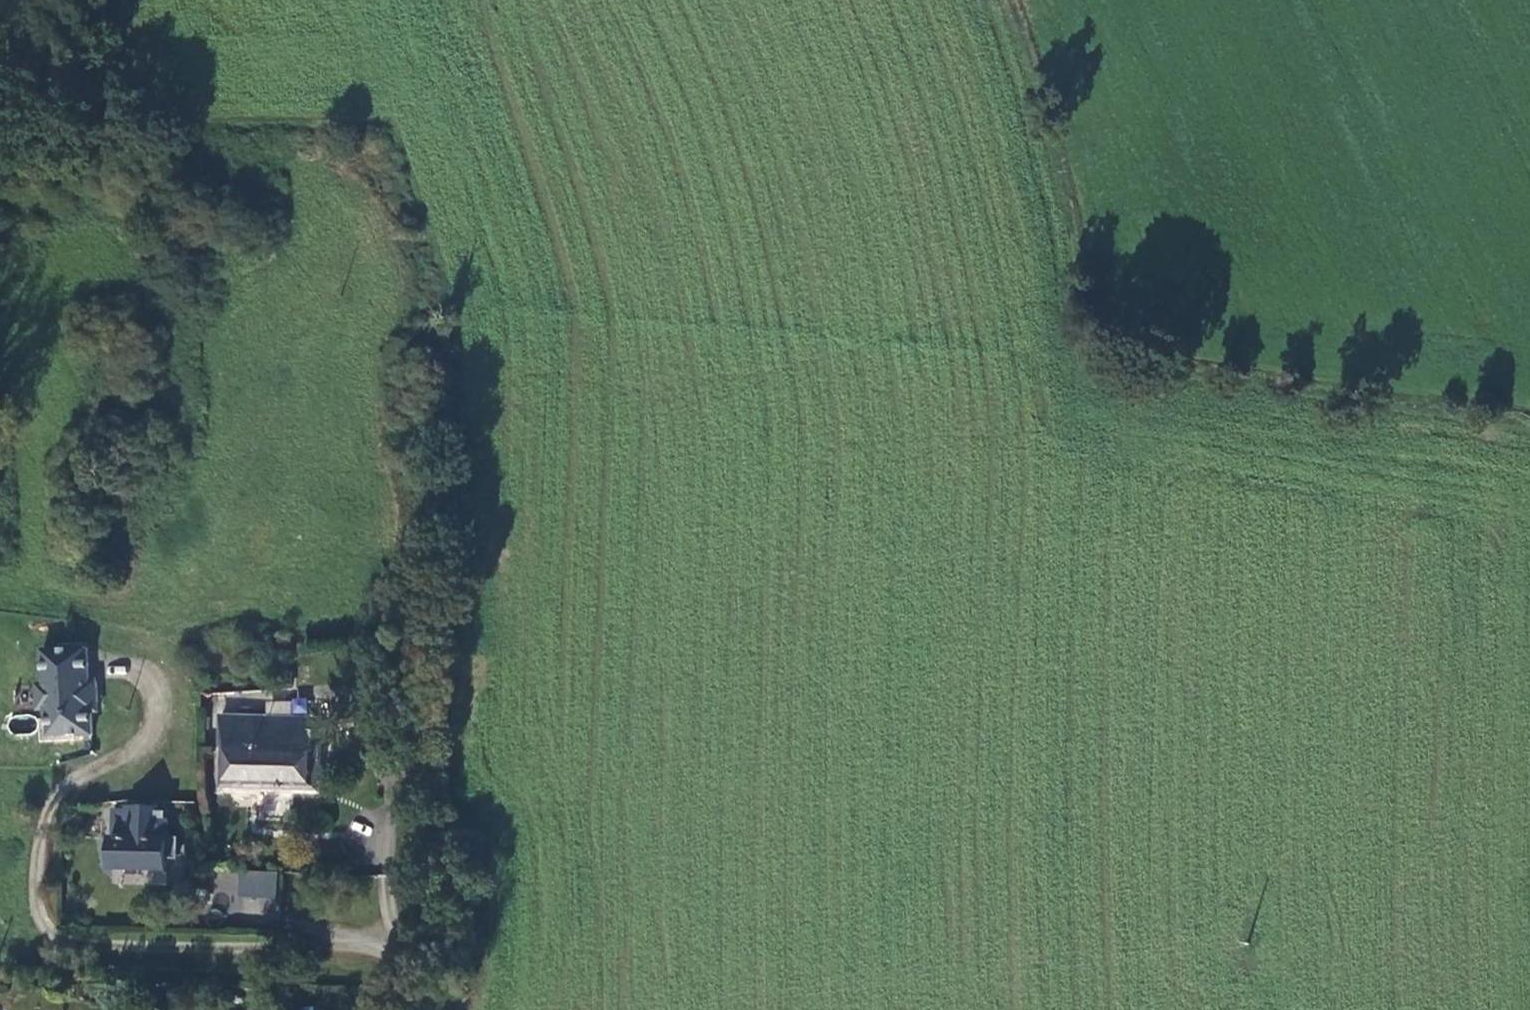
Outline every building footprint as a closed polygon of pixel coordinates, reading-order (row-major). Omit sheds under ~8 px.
[(41,711),(42,743),(80,742),(79,735),(95,735),(94,712),(101,711),(100,677),(93,677),(92,641),(60,642),(59,645),(40,645),(41,679),(35,679),(36,712),(41,711)] [(222,786),(320,790),(322,746),(311,745),(311,701),(268,701),(268,714),(220,713),(219,743),(224,743),(222,786)] [(167,840),(167,812),(129,811),(129,813),(129,824),(114,823),(112,871),(167,873),(167,858),(179,858),(179,841),(167,840)] [(129,824),(129,813),(114,812),(114,823),(129,824)] [(267,897),(268,878),(241,877),(240,896),(267,897)] [(278,878),(268,878),(267,897),(267,900),(277,900),(278,878)]
